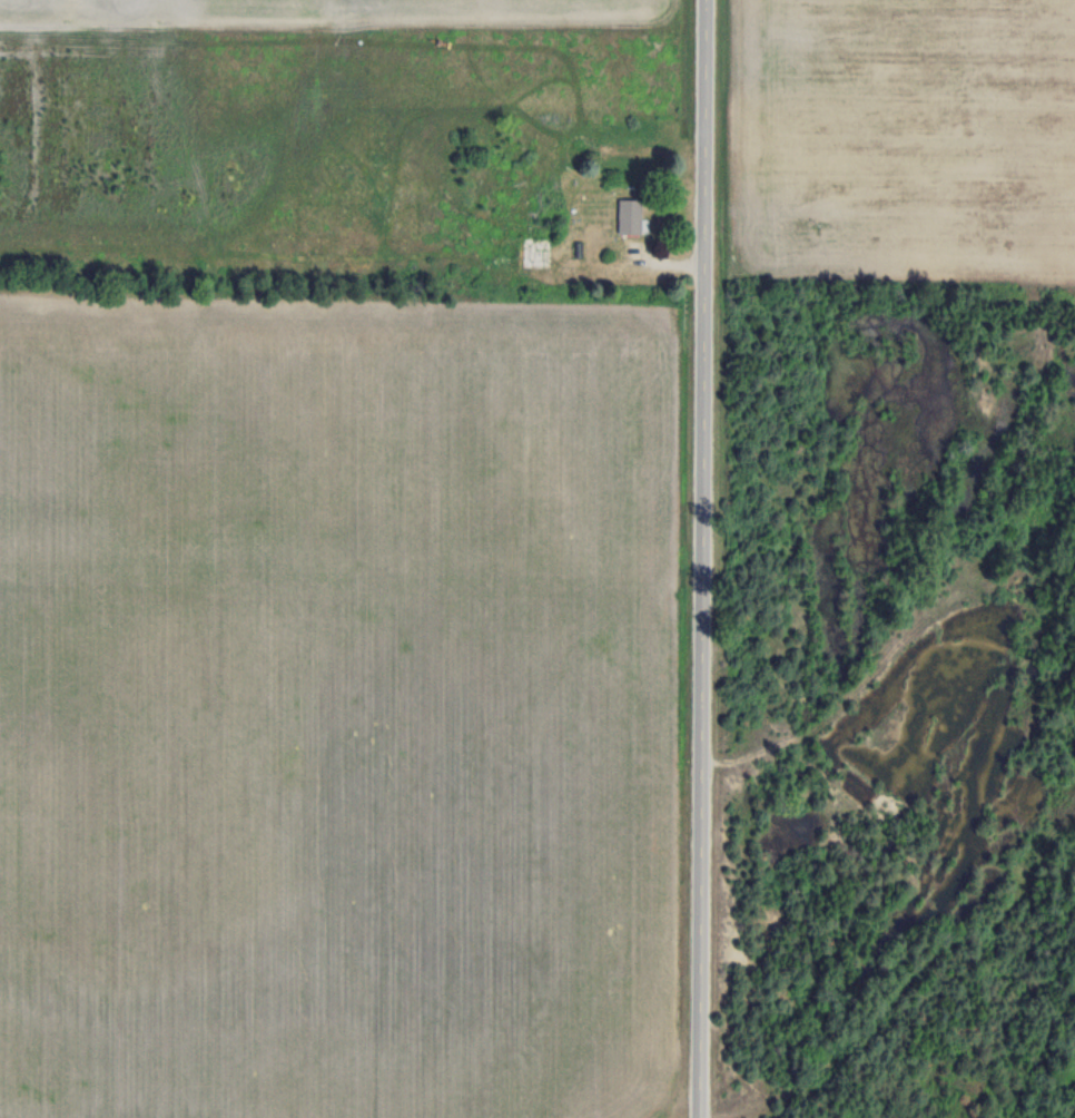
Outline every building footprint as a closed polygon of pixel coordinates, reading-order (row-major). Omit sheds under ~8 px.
[(643,234),(643,198),(619,198),(619,234),(643,234)] [(523,266),(550,266),(550,238),(523,238),(523,266)]
